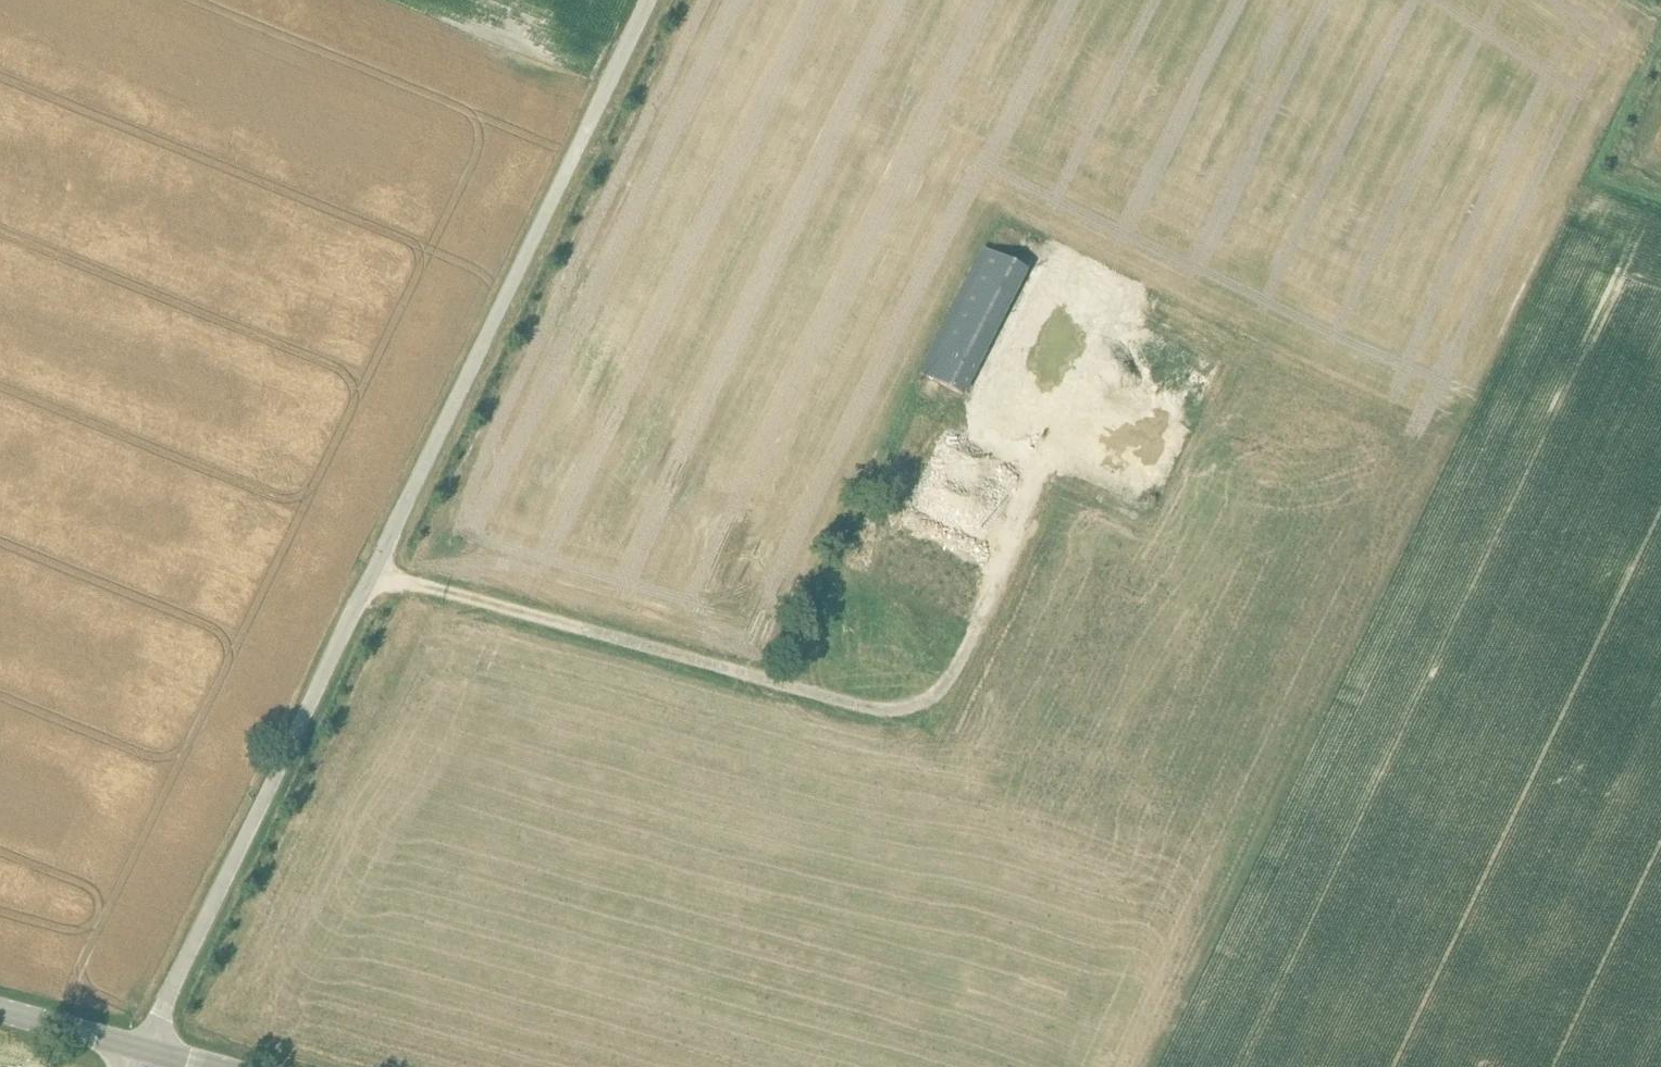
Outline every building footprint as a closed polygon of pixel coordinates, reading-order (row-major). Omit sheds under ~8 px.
[(970,396),(1024,264),(977,245),(923,376),(970,396)] [(1048,436),(1107,308),(1054,283),(995,412),(1048,436)] [(1122,338),(1106,360),(1157,396),(1172,374),(1122,338)] [(1000,512),(1025,462),(946,423),(921,472),(1000,512)]
